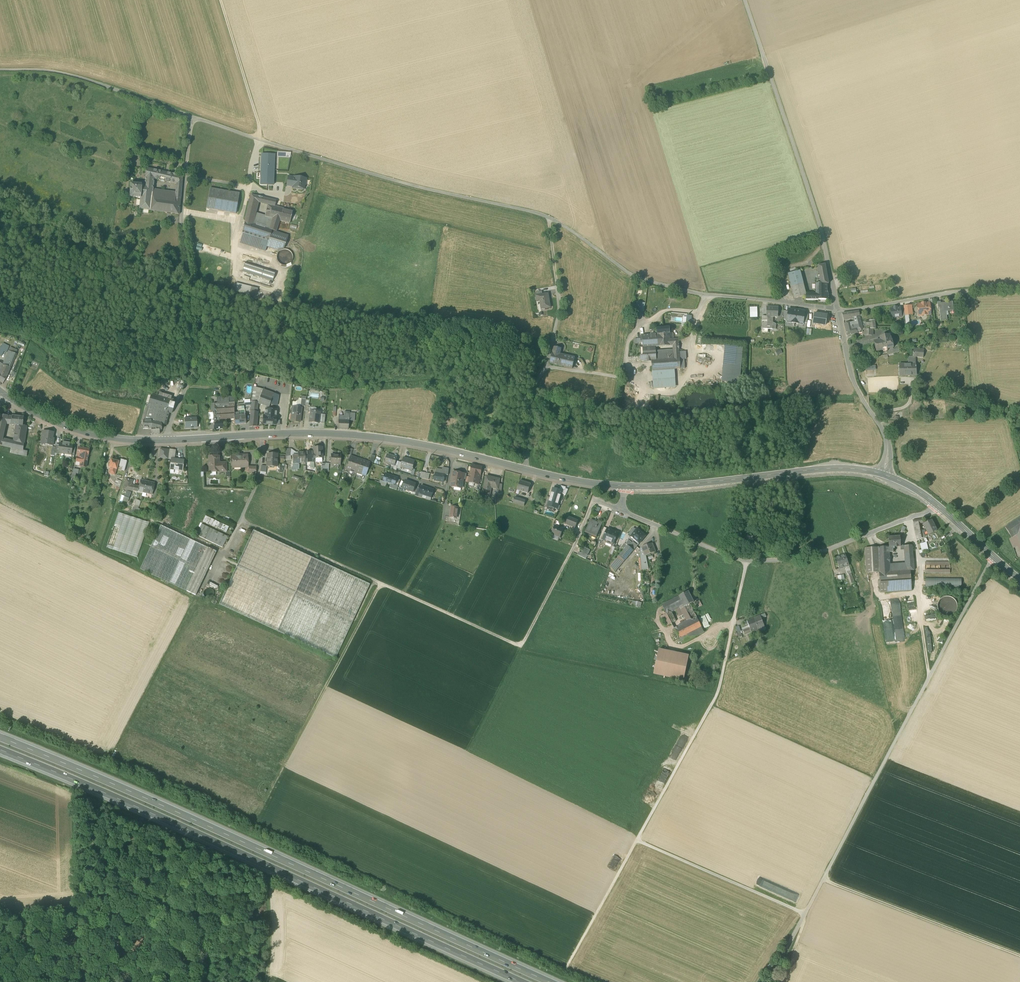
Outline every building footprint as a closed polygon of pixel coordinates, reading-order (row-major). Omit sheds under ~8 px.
[(66,155),(75,158),(76,152),(68,149),(66,155)] [(261,170),(273,170),(274,170),(274,155),(261,154),(261,170)] [(147,169),(146,177),(154,179),(163,181),(165,172),(147,169)] [(273,170),(261,170),(260,185),(273,185),(273,170)] [(172,174),(165,172),(163,181),(170,183),(172,174)] [(170,183),(175,184),(179,176),(172,174),(170,183)] [(145,185),(142,184),(141,194),(152,195),(154,179),(146,177),(145,185)] [(298,189),(303,190),(304,185),(305,186),(306,179),(294,177),(294,178),(288,177),(287,186),(292,187),(292,188),(297,189),(297,187),(299,188),(298,189)] [(141,199),(141,194),(142,184),(130,184),(129,198),(140,199),(141,199)] [(206,209),(236,214),(239,194),(210,189),(206,209)] [(161,193),(160,198),(175,201),(176,193),(162,191),(161,193)] [(140,209),(150,211),(152,197),(152,195),(141,194),(141,199),(140,199),(140,209)] [(242,231),(249,233),(251,226),(251,224),(254,213),(257,202),(258,196),(251,195),(244,224),(242,231)] [(179,215),(180,201),(175,201),(160,198),(152,197),(150,211),(158,212),(179,215)] [(276,201),(262,197),(261,203),(267,205),(274,206),(275,207),(275,206),(276,201)] [(280,221),(290,223),(293,211),(275,206),(275,207),(274,206),(273,210),(283,212),(281,217),(280,221)] [(283,212),(273,210),(267,208),(265,216),(265,217),(273,219),(269,229),(272,230),(272,231),(276,232),(280,221),(281,217),(283,212)] [(251,224),(269,229),(273,219),(265,217),(265,216),(254,213),(251,224)] [(269,240),(272,231),(272,230),(269,229),(251,224),(251,226),(249,233),(269,240)] [(267,247),(269,240),(249,233),(242,231),(240,243),(265,251),(267,247)] [(288,236),(276,232),(272,231),(269,240),(267,247),(278,251),(284,249),(288,236)] [(284,266),(287,265),(290,264),(292,261),(293,258),(292,255),(291,252),(288,250),(285,249),(282,250),(279,251),(277,254),(277,257),(277,260),(278,263),(281,265),(284,266)] [(818,266),(820,280),(828,279),(825,265),(818,266)] [(794,297),(794,299),(805,296),(806,296),(806,295),(803,284),(800,271),(788,274),(794,297)] [(234,291),(249,295),(251,288),(236,284),(234,291)] [(814,293),(814,295),(828,293),(828,284),(821,284),(815,284),(815,287),(813,287),(814,291),(815,291),(815,293),(814,293)] [(257,290),(251,288),(249,295),(256,296),(257,290)] [(540,301),(542,309),(550,308),(548,294),(542,295),(536,296),(537,302),(540,301)] [(939,308),(940,321),(945,320),(945,312),(954,311),(953,302),(948,303),(948,304),(941,304),(941,308),(939,308)] [(917,305),(919,315),(921,315),(922,316),(931,315),(929,303),(925,304),(925,303),(921,304),(917,305)] [(904,307),(905,316),(912,315),(911,306),(904,307)] [(749,307),(750,318),(757,317),(757,307),(749,307)] [(761,328),(767,329),(767,323),(772,323),(773,323),(773,317),(778,317),(778,308),(767,308),(767,316),(762,316),(761,328)] [(890,309),(891,319),(901,318),(900,308),(897,308),(893,308),(894,309),(890,309)] [(787,320),(787,322),(795,323),(797,311),(789,310),(788,312),(787,320)] [(805,312),(797,311),(795,323),(803,325),(803,323),(804,314),(805,312)] [(827,316),(814,314),(814,316),(813,324),(826,326),(827,316)] [(853,318),(853,322),(854,322),(857,333),(863,332),(862,329),(863,329),(860,321),(860,316),(853,317),(853,318)] [(847,335),(857,333),(854,322),(853,322),(844,324),(847,335)] [(657,334),(655,334),(655,339),(661,338),(667,338),(667,339),(671,339),(670,333),(670,328),(657,329),(657,334)] [(674,339),(671,339),(667,339),(667,338),(661,338),(655,339),(655,334),(642,335),(643,343),(643,348),(655,347),(657,347),(673,346),(679,345),(679,339),(674,339)] [(882,351),(883,352),(887,351),(886,350),(893,348),(891,339),(889,339),(889,336),(880,338),(880,341),(874,342),(876,352),(882,351)] [(1,356),(4,351),(7,352),(9,346),(3,343),(1,347),(0,346),(0,347),(0,355),(1,356)] [(673,346),(657,347),(658,359),(674,358),(673,349),(673,346)] [(722,382),(739,384),(742,348),(725,346),(722,382)] [(550,363),(572,369),(575,358),(559,354),(561,349),(554,347),(550,363)] [(656,360),(655,347),(643,348),(643,353),(644,352),(645,356),(641,356),(641,361),(651,360),(656,360)] [(679,352),(679,349),(673,349),(674,358),(658,359),(656,360),(651,360),(652,371),(675,369),(681,369),(679,352)] [(909,356),(909,364),(915,364),(916,357),(923,357),(924,350),(914,349),(913,356),(909,356)] [(16,354),(9,351),(3,365),(11,368),(16,354)] [(3,365),(0,364),(0,382),(3,383),(7,376),(11,368),(3,365)] [(900,364),(900,376),(916,375),(915,364),(909,364),(900,364)] [(675,375),(675,369),(652,371),(653,377),(653,389),(665,388),(664,376),(675,375)] [(665,388),(676,387),(675,375),(664,376),(665,388)] [(252,401),(258,403),(263,390),(254,386),(252,401)] [(273,394),(263,390),(258,403),(268,407),(269,403),(272,396),(273,394)] [(143,429),(151,429),(151,427),(161,426),(161,423),(165,425),(169,412),(172,413),(173,409),(169,408),(170,403),(175,405),(176,401),(152,394),(144,421),(143,424),(143,425),(143,429)] [(217,397),(217,404),(218,416),(217,416),(217,421),(223,421),(234,420),(234,416),(234,414),(234,398),(217,397)] [(243,407),(244,413),(250,413),(251,402),(244,403),(244,407),(243,407)] [(290,421),(299,422),(301,409),(292,407),(290,421)] [(309,422),(318,423),(320,413),(310,411),(309,422)] [(338,429),(348,430),(348,429),(348,421),(354,421),(355,413),(349,413),(349,416),(343,416),(338,416),(338,429)] [(209,414),(209,430),(224,429),(223,421),(217,421),(213,421),(213,414),(211,414),(209,414)] [(16,426),(22,427),(22,426),(24,417),(12,415),(12,417),(11,425),(16,426)] [(245,424),(244,415),(238,416),(234,416),(234,420),(235,425),(245,424)] [(275,425),(276,417),(264,416),(263,424),(275,425)] [(185,418),(185,428),(197,428),(196,418),(185,418)] [(16,426),(14,441),(24,443),(25,438),(26,427),(22,426),(22,427),(16,426)] [(151,429),(152,435),(160,434),(159,430),(161,430),(161,426),(151,427),(151,429)] [(48,445),(53,446),(53,442),(52,441),(52,438),(53,438),(54,432),(43,431),(41,443),(45,443),(45,444),(45,445),(47,446),(48,445)] [(23,450),(24,443),(14,441),(3,439),(2,446),(11,448),(23,450)] [(58,452),(65,454),(67,440),(64,440),(63,442),(63,444),(59,443),(59,445),(58,452)] [(70,440),(67,440),(65,454),(72,455),(73,447),(73,445),(70,445),(70,443),(69,443),(70,440)] [(313,448),(313,451),(314,458),(316,458),(322,458),(322,447),(313,448)] [(27,456),(27,451),(23,450),(11,448),(10,453),(27,456)] [(81,466),(86,467),(89,450),(79,448),(78,453),(84,454),(83,459),(82,459),(81,463),(81,466)] [(160,449),(159,458),(165,459),(165,458),(168,459),(169,450),(160,449)] [(313,451),(305,452),(305,463),(310,462),(314,462),(314,458),(313,451)] [(293,464),(305,463),(305,452),(297,452),(298,456),(292,456),(293,464)] [(242,466),(242,467),(248,467),(247,455),(240,455),(240,456),(232,456),(232,466),(242,466)] [(266,467),(276,468),(277,455),(267,455),(266,467)] [(330,464),(340,464),(341,455),(335,455),(331,455),(330,464)] [(385,463),(394,466),(395,461),(397,458),(387,455),(385,463)] [(209,472),(210,472),(210,471),(219,470),(219,472),(220,472),(219,464),(219,456),(209,456),(209,463),(208,464),(208,466),(209,467),(209,472)] [(346,468),(356,471),(360,460),(350,457),(346,468)] [(401,467),(412,471),(415,461),(404,457),(401,467)] [(170,469),(182,471),(183,460),(174,459),(172,459),(170,469)] [(117,469),(118,465),(119,462),(111,460),(109,467),(111,468),(117,469)] [(120,463),(119,462),(118,465),(119,465),(119,467),(122,468),(121,471),(124,472),(127,462),(121,460),(120,463)] [(369,463),(360,460),(356,471),(356,473),(365,476),(369,463)] [(399,462),(395,461),(394,466),(397,467),(397,468),(400,469),(401,467),(402,463),(399,462)] [(472,465),(470,472),(476,474),(480,475),(482,467),(472,465)] [(436,470),(435,473),(434,480),(443,482),(445,475),(448,475),(449,469),(442,468),(441,470),(436,470)] [(420,478),(428,480),(430,474),(421,472),(420,478)] [(452,487),(455,487),(456,486),(462,487),(464,473),(453,472),(451,485),(452,487)] [(391,484),(395,486),(398,478),(385,474),(383,482),(387,483),(391,484)] [(482,493),(488,495),(490,485),(497,487),(498,487),(499,484),(500,479),(493,478),(491,478),(491,477),(486,476),(482,493)] [(124,490),(133,491),(134,486),(131,486),(132,481),(128,481),(126,480),(124,490)] [(141,480),(140,487),(139,492),(143,493),(143,489),(145,489),(148,481),(141,480)] [(403,488),(413,492),(416,484),(405,480),(403,488)] [(152,482),(148,481),(145,489),(143,489),(143,493),(149,494),(152,482)] [(521,491),(527,493),(530,484),(520,481),(517,489),(521,491)] [(431,498),(434,490),(421,486),(419,494),(423,495),(427,496),(431,498)] [(566,487),(561,486),(559,490),(562,491),(561,493),(566,495),(568,489),(565,489),(566,487)] [(559,490),(553,488),(550,497),(548,506),(556,508),(557,505),(558,505),(561,493),(562,491),(559,490)] [(126,490),(123,500),(128,502),(131,492),(126,490)] [(526,501),(519,498),(517,504),(524,507),(526,501)] [(450,517),(457,518),(458,507),(452,506),(450,517)] [(118,512),(106,547),(137,557),(148,522),(118,512)] [(226,532),(229,526),(205,515),(203,521),(226,532)] [(566,524),(575,528),(578,520),(568,516),(566,524)] [(1012,537),(1017,534),(1019,532),(1019,518),(1005,527),(1012,537)] [(923,524),(929,535),(936,531),(932,522),(931,520),(923,524)] [(586,532),(596,536),(601,524),(598,523),(597,524),(591,521),(586,532)] [(222,547),(227,536),(201,524),(196,535),(222,547)] [(923,538),(920,524),(914,525),(917,541),(920,539),(923,538)] [(140,569),(187,591),(207,547),(161,525),(140,569)] [(559,537),(560,537),(563,529),(555,526),(551,533),(552,534),(559,537)] [(630,537),(639,544),(645,536),(637,529),(630,537)] [(603,539),(613,543),(617,533),(613,531),(613,532),(607,530),(603,539)] [(219,604),(336,658),(370,584),(253,531),(219,604)] [(1017,534),(1012,537),(1009,539),(1011,543),(1013,548),(1017,546),(1019,553),(1019,540),(1017,534)] [(889,547),(893,547),(901,546),(900,536),(888,537),(889,547)] [(628,538),(626,544),(627,546),(628,545),(633,550),(639,544),(630,537),(629,539),(628,538)] [(652,543),(642,546),(640,549),(640,558),(646,557),(645,555),(650,554),(656,552),(652,543)] [(628,545),(627,546),(624,549),(619,556),(624,561),(633,550),(628,545)] [(879,572),(880,582),(911,580),(910,570),(914,570),(913,562),(913,559),(912,545),(905,546),(905,550),(906,559),(906,563),(906,564),(907,570),(894,571),(879,572)] [(187,591),(196,595),(216,552),(207,547),(187,591)] [(577,555),(586,559),(590,550),(584,547),(581,553),(579,552),(577,555)] [(867,573),(879,572),(878,547),(866,548),(867,573)] [(878,547),(879,572),(894,571),(894,564),(890,564),(889,552),(889,547),(878,547)] [(835,558),(839,569),(840,568),(844,567),(849,565),(845,555),(835,558)] [(616,571),(624,561),(619,556),(612,563),(611,567),(616,571)] [(640,558),(641,570),(648,569),(646,557),(640,558)] [(926,577),(926,587),(961,587),(962,578),(926,577)] [(912,590),(911,580),(880,582),(880,592),(912,590)] [(204,593),(204,595),(205,597),(206,598),(208,599),(210,599),(212,598),(214,597),(214,595),(214,593),(213,591),(212,589),(210,588),(208,589),(206,589),(205,591),(204,593)] [(683,605),(684,607),(690,604),(694,602),(688,591),(679,596),(683,605)] [(701,627),(697,617),(690,604),(684,607),(691,619),(687,622),(679,626),(676,621),(671,611),(675,609),(679,607),(683,605),(679,596),(662,605),(666,613),(671,623),(674,628),(679,638),(682,643),(704,632),(701,627)] [(938,605),(938,609),(940,612),(943,615),(946,616),(950,616),(954,614),(956,611),(957,607),(957,603),(955,600),(953,597),(949,596),(945,596),(941,598),(939,601),(938,605)] [(683,614),(687,622),(691,619),(684,607),(683,605),(679,607),(683,614)] [(683,614),(679,607),(675,609),(679,616),(683,614)] [(666,626),(671,623),(666,613),(661,616),(666,626)] [(764,627),(761,619),(759,616),(755,618),(756,621),(755,621),(758,629),(764,627)] [(747,620),(749,626),(750,628),(752,632),(758,629),(755,621),(756,621),(755,618),(747,620)] [(925,628),(925,633),(927,637),(931,640),(936,641),(941,640),(945,637),(947,632),(947,627),(944,623),(940,620),(936,619),(931,620),(927,624),(925,628)] [(654,674),(683,680),(688,656),(659,649),(654,674)] [(906,752),(918,727),(914,725),(911,732),(910,732),(908,736),(910,738),(908,741),(905,739),(900,749),(906,752)] [(662,769),(658,779),(663,781),(667,771),(662,769)]
